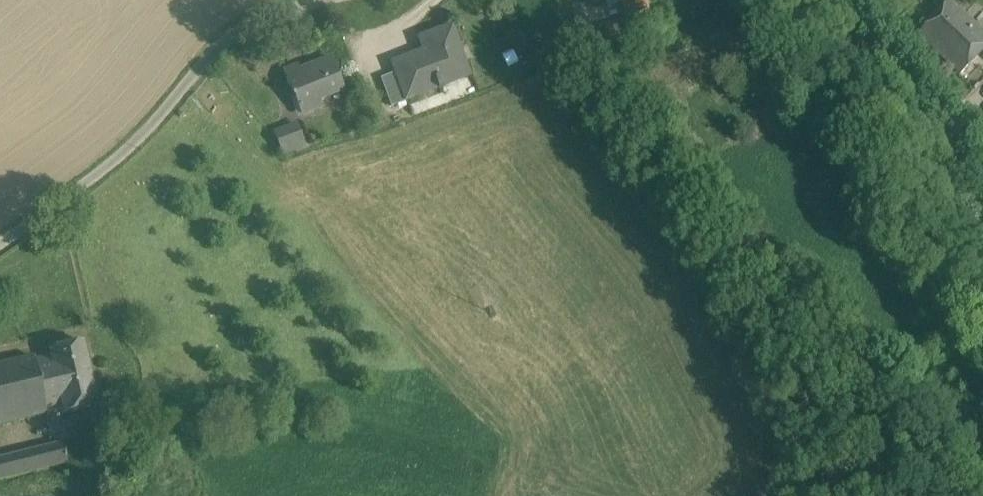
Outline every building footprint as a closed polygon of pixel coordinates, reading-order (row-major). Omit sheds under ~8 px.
[(626,13),(650,8),(648,0),(623,0),(626,13)] [(959,0),(943,0),(918,25),(961,67),(982,45),(982,44),(982,24),(959,0)] [(623,19),(609,22),(613,42),(627,39),(624,22),(623,19)] [(609,22),(602,24),(606,43),(607,43),(613,42),(609,22)] [(453,28),(420,40),(425,54),(397,64),(402,80),(410,102),(445,90),(442,81),(465,73),(456,48),(460,47),(453,28)] [(331,59),(300,71),(299,67),(285,72),(293,93),(292,93),(294,97),(296,97),(302,113),(322,105),(320,99),(344,89),(332,57),(330,58),(331,59)] [(402,80),(385,86),(393,108),(410,102),(402,80)] [(298,124),(275,133),(283,153),(306,144),(298,124)] [(0,359),(0,411),(59,396),(61,402),(101,392),(85,330),(50,339),(52,346),(0,359)] [(0,449),(0,471),(69,455),(64,433),(0,449)]
